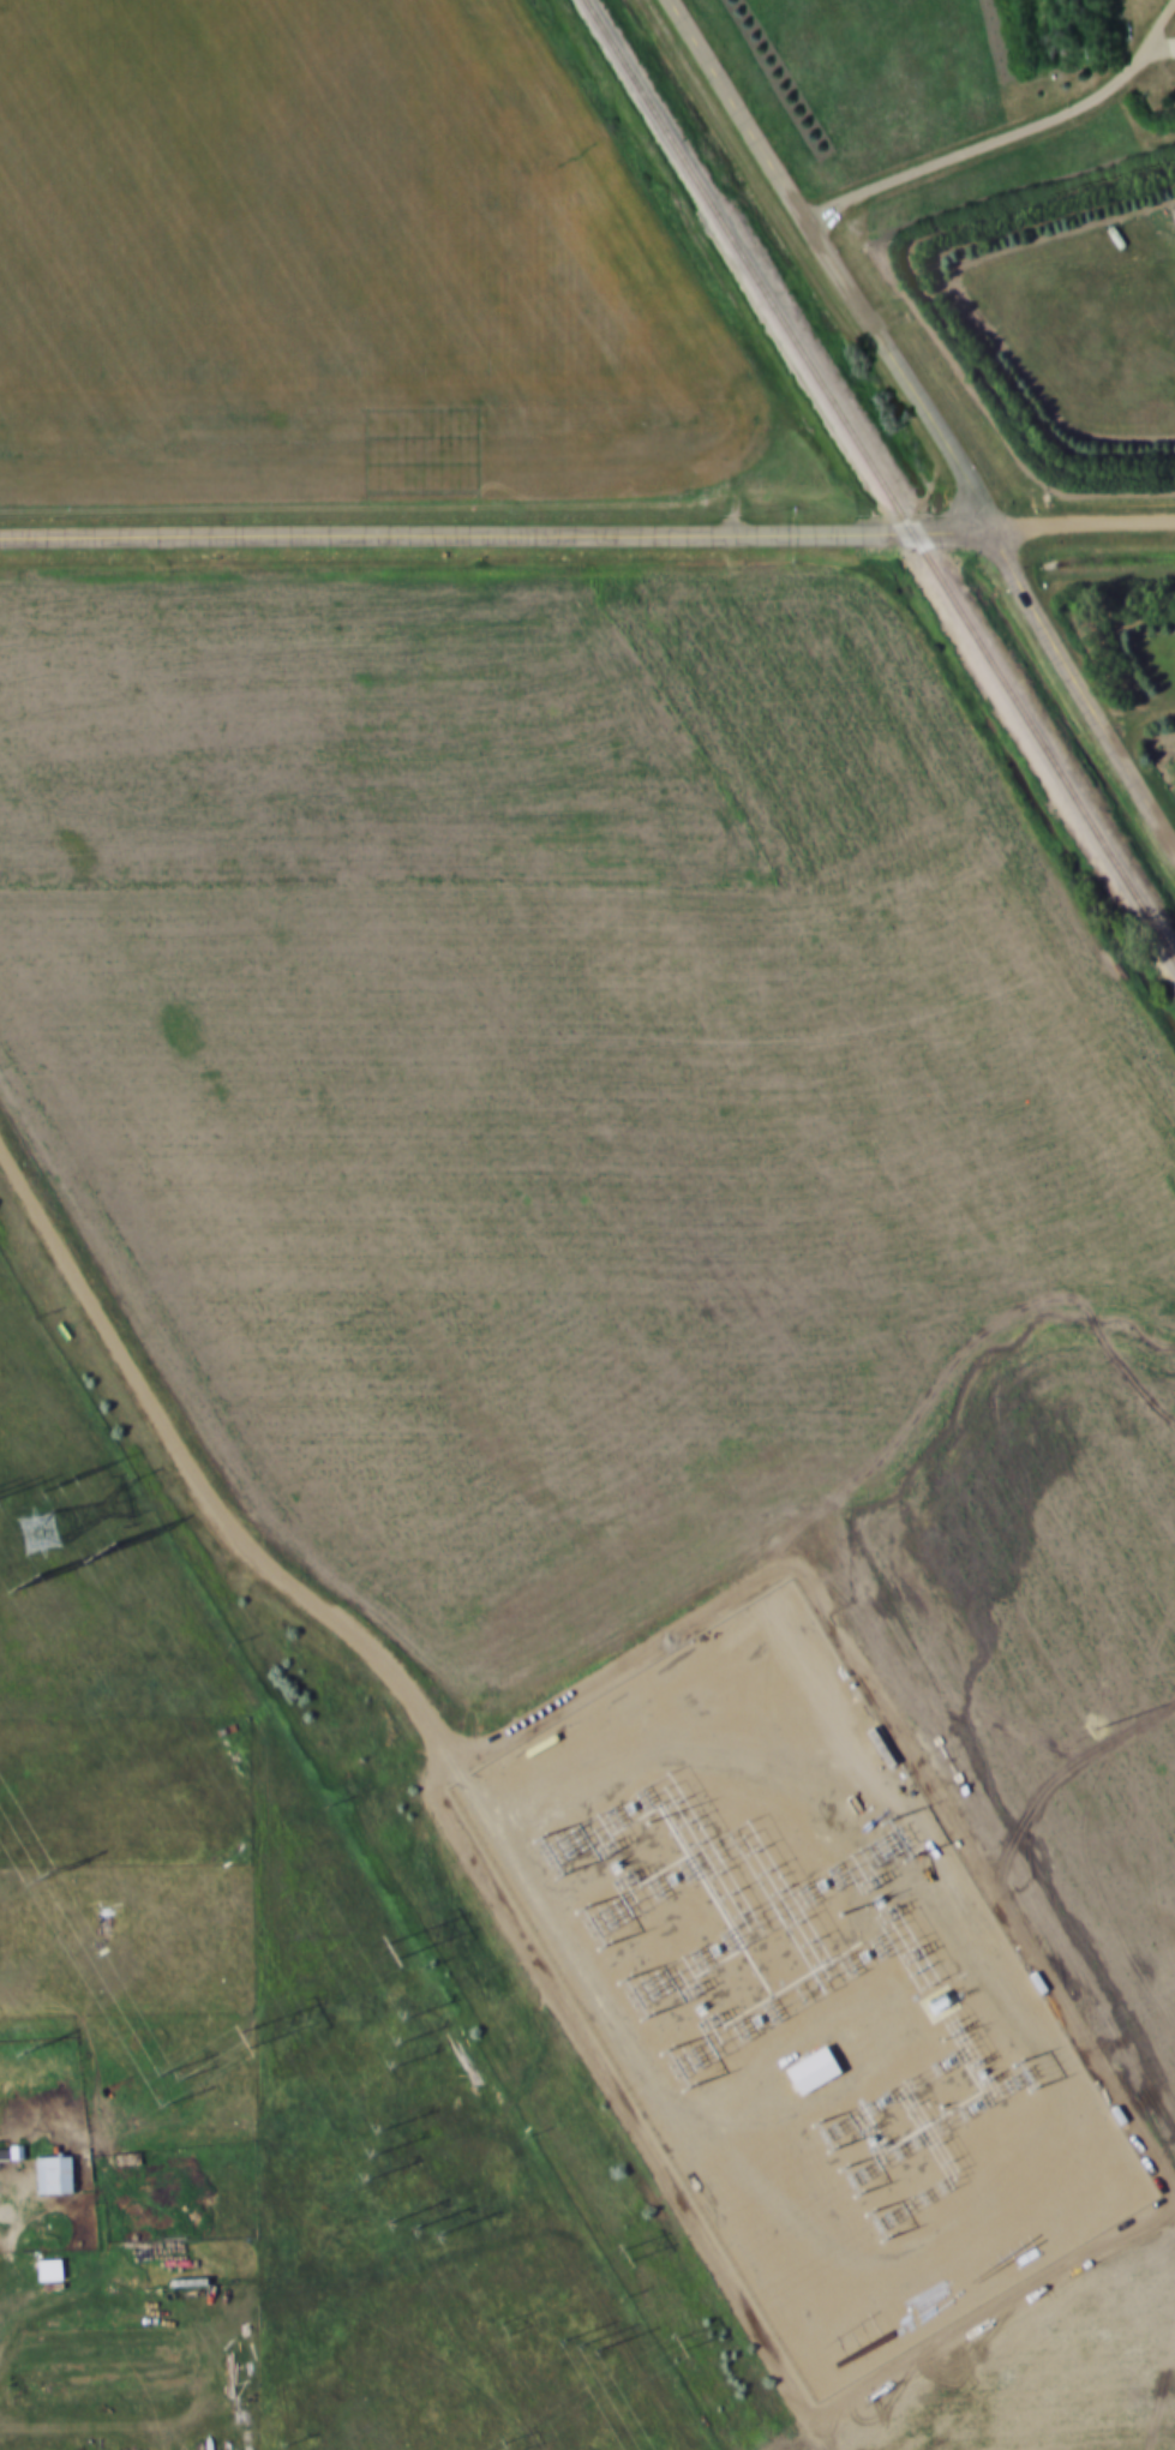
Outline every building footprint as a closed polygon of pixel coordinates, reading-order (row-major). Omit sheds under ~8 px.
[(784,2070),(800,2097),(840,2074),(824,2047),(784,2070)] [(76,2158),(40,2158),(40,2194),(76,2194),(76,2158)]
